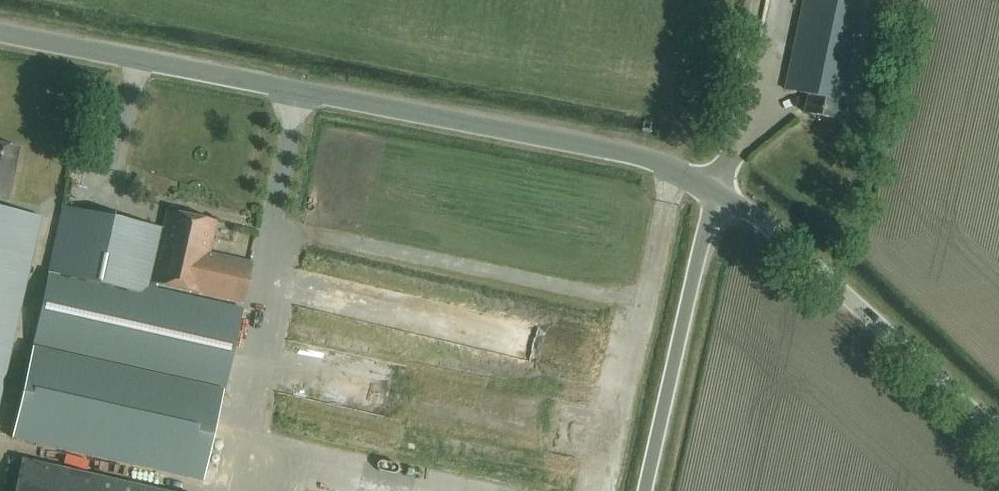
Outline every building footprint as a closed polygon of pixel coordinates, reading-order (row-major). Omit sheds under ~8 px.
[(785,90),(808,95),(804,113),(849,122),(874,0),(804,0),(785,90)] [(18,148),(0,144),(0,197),(7,199),(18,148)] [(40,216),(0,207),(0,394),(40,216)] [(62,207),(32,348),(223,390),(242,308),(154,288),(156,282),(243,302),(252,262),(209,252),(215,221),(166,210),(162,228),(160,228),(62,207)] [(12,438),(203,480),(223,390),(32,348),(12,438)] [(21,460),(14,490),(163,490),(21,460)]
